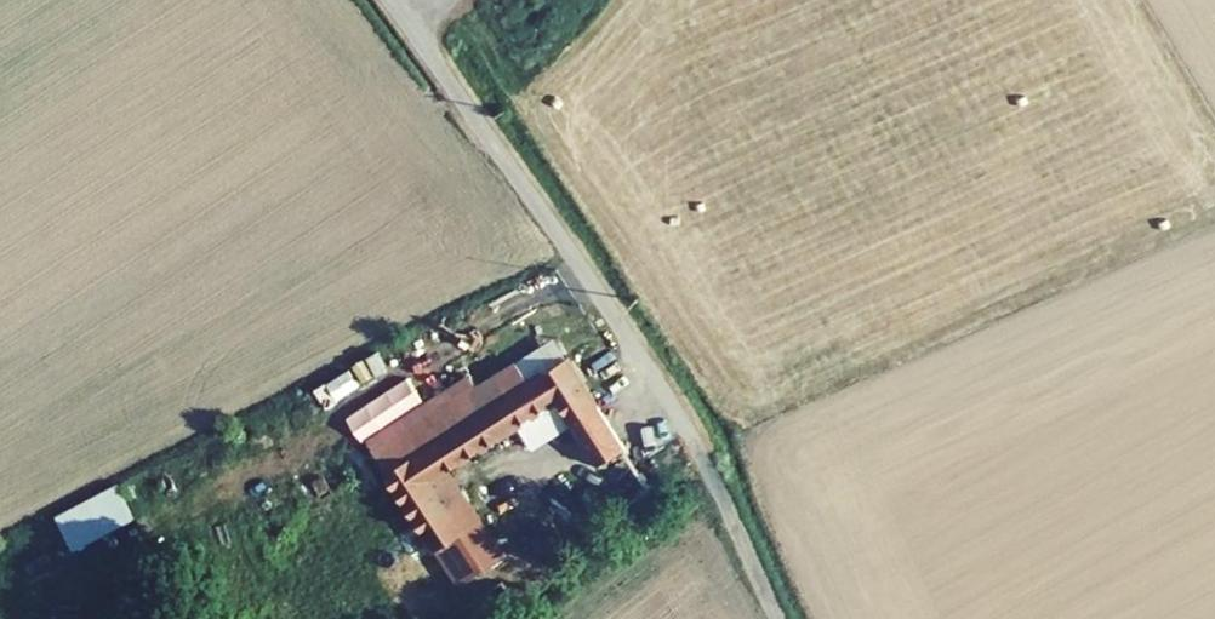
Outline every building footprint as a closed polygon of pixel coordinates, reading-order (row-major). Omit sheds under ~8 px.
[(564,363),(539,379),(555,405),(568,427),(594,412),(564,363)] [(479,396),(488,410),(526,387),(517,372),(479,396)] [(479,396),(468,378),(361,445),(381,478),(484,413),(488,410),(479,396)] [(484,413),(381,478),(453,593),(498,565),(442,476),(555,405),(539,379),(526,387),(488,410),(484,413)] [(52,512),(70,548),(135,516),(117,480),(52,512)] [(468,605),(477,618),(500,618),(513,609),(497,586),(468,605)] [(448,618),(477,618),(468,605),(448,618)]
